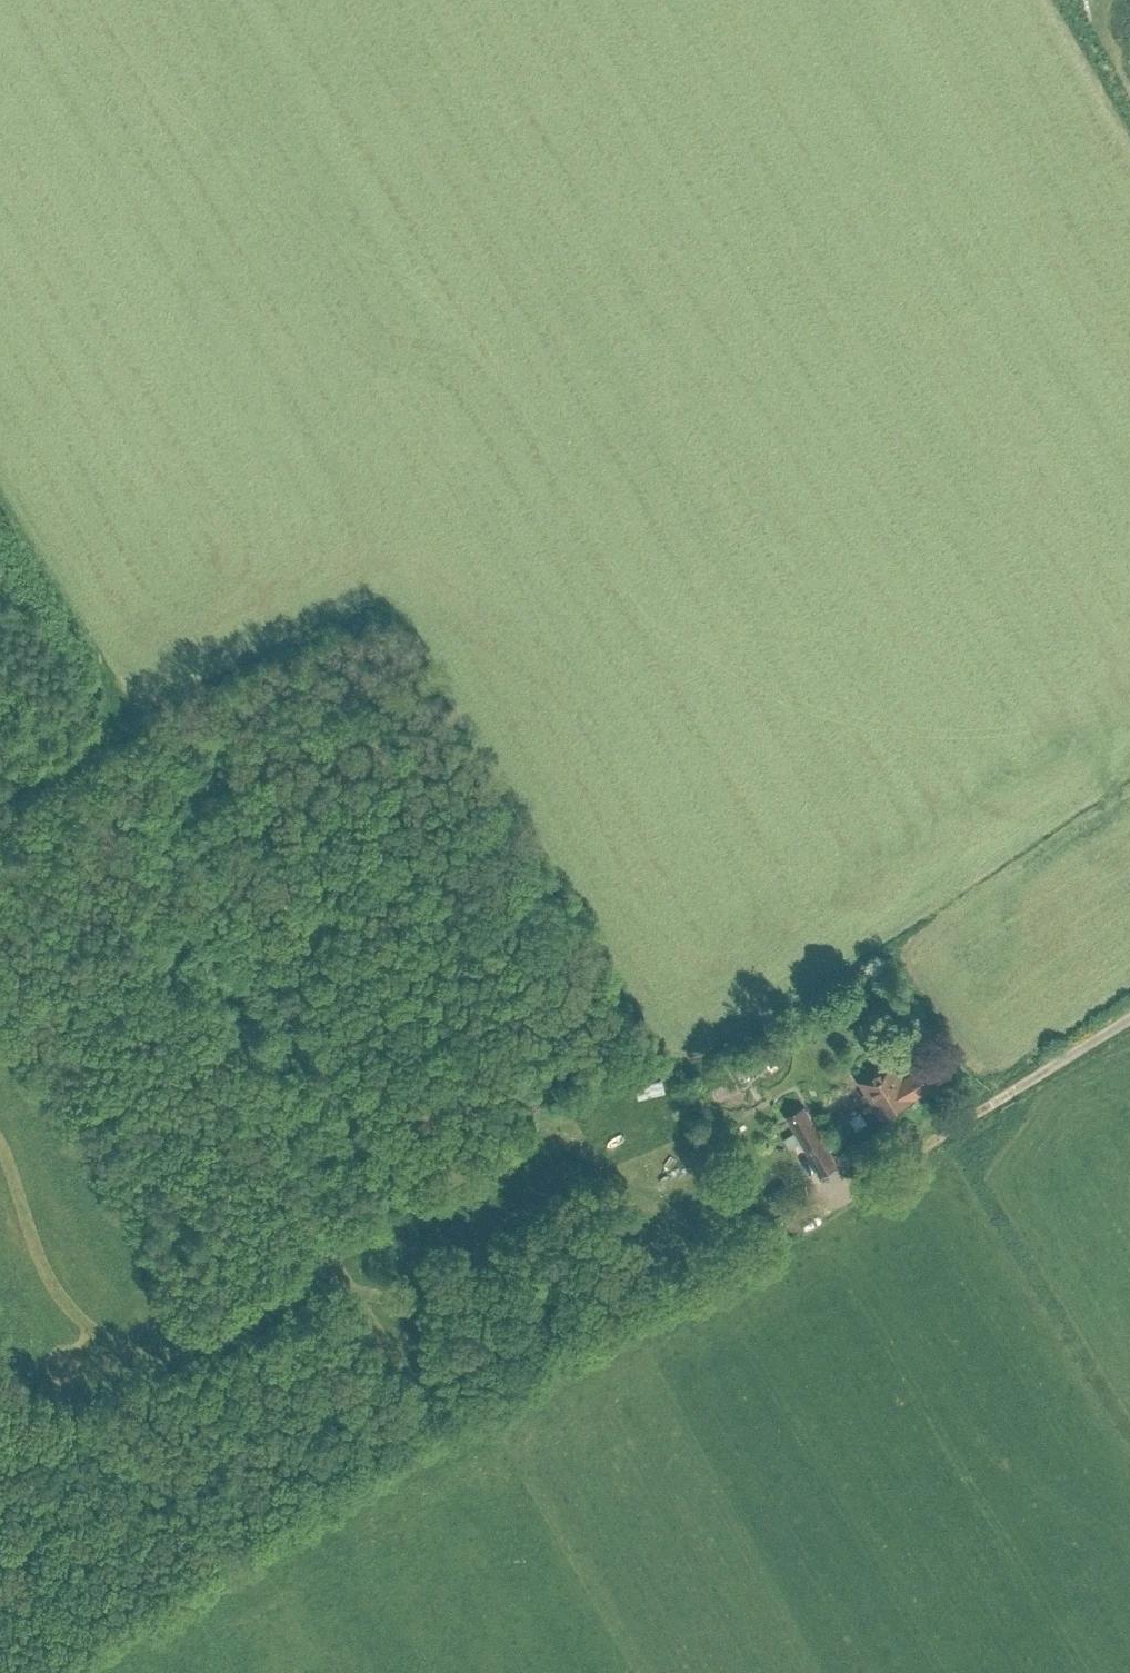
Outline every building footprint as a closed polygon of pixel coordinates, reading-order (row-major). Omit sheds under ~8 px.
[(893,1052),(856,1076),(882,1117),(935,1083),(923,1064),(907,1074),(893,1052)] [(811,1099),(842,1161),(861,1151),(830,1090),(811,1099)] [(803,1105),(785,1115),(816,1169),(819,1175),(837,1164),(803,1105)] [(718,1133),(684,1153),(694,1171),(729,1151),(718,1133)]
